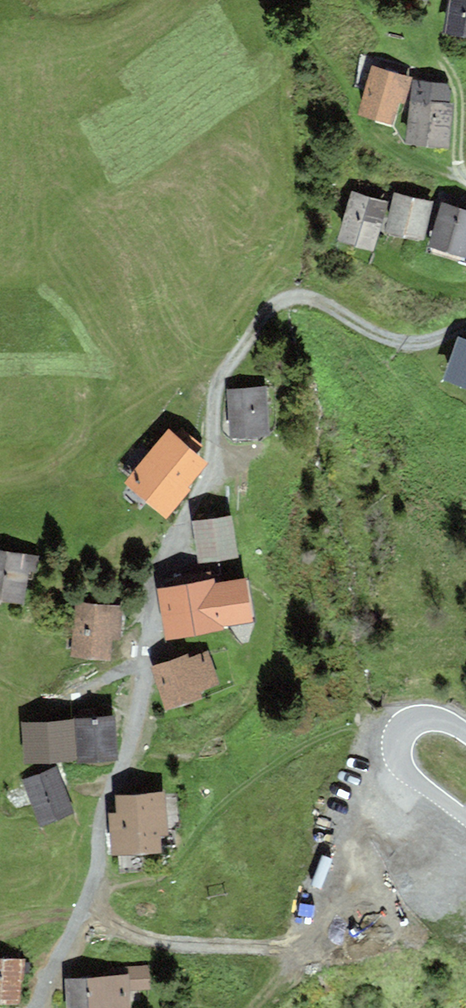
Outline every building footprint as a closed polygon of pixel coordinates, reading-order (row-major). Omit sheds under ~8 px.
[(444,35),(465,38),(465,0),(449,0),(444,35)] [(405,103),(413,77),(372,65),(358,115),(393,125),(400,102),(405,103)] [(451,83),(413,79),(407,144),(450,148),(454,104),(449,103),(451,83)] [(373,251),(388,202),(351,191),(336,240),(373,251)] [(425,242),(433,201),(393,194),(386,235),(425,242)] [(440,203),(429,246),(465,256),(465,210),(440,203)] [(456,337),(441,381),(465,389),(465,341),(456,337)] [(269,436),(266,386),(227,389),(230,439),(269,436)] [(169,429),(148,454),(187,487),(208,462),(197,453),(183,442),(169,429)] [(183,442),(197,453),(203,447),(189,435),(183,442)] [(124,483),(166,519),(191,490),(187,487),(148,454),(124,483)] [(239,558),(232,516),(191,522),(199,565),(239,558)] [(0,550),(0,602),(24,605),(29,577),(36,578),(39,556),(0,550)] [(215,578),(157,589),(167,640),(224,629),(224,626),(216,583),(215,578)] [(246,578),(216,583),(224,626),(254,621),(246,578)] [(123,606),(116,605),(76,601),(71,658),(111,661),(113,640),(120,640),(123,606)] [(188,655),(151,666),(165,711),(202,700),(200,691),(219,685),(209,652),(189,658),(188,655)] [(116,717),(75,719),(78,760),(78,763),(117,761),(116,717)] [(78,760),(75,719),(21,723),(24,763),(78,760)] [(74,813),(55,767),(21,781),(39,826),(74,813)] [(161,851),(159,836),(169,835),(166,792),(115,796),(117,813),(108,814),(111,856),(161,851)] [(24,960),(0,958),(0,1003),(20,1005),(24,960)] [(129,975),(129,991),(151,990),(150,966),(129,967),(129,975)] [(65,979),(67,1007),(131,1007),(129,991),(129,975),(65,979)]
